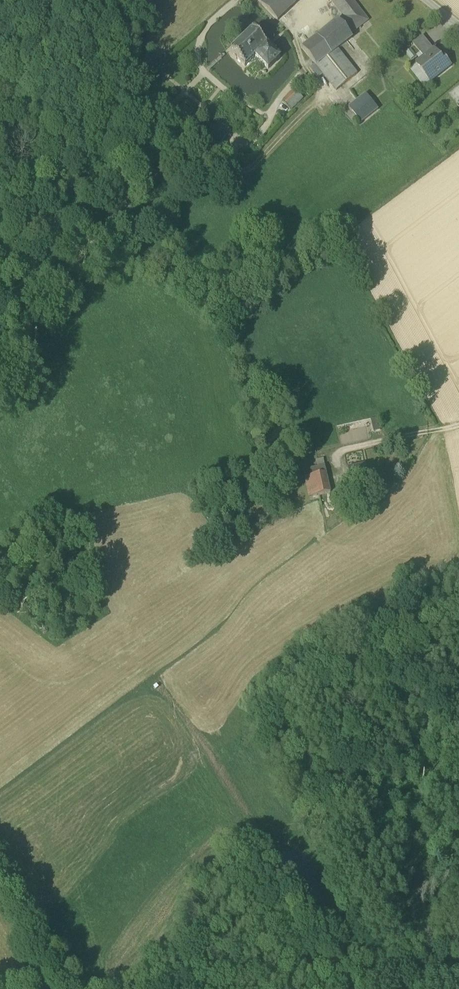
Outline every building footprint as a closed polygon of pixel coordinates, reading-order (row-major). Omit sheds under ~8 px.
[(262,5),(278,21),(300,0),(267,0),(262,5)] [(337,21),(349,36),(369,21),(353,0),(330,0),(343,17),(337,21)] [(351,39),(349,36),(337,21),(303,49),(315,65),(317,67),(338,50),(351,39)] [(255,57),(268,70),(280,58),(252,31),(231,52),(245,67),(255,57)] [(413,44),(424,59),(434,51),(423,36),(413,44)] [(357,75),(338,50),(317,67),(323,75),(336,91),(357,75)] [(416,65),(430,83),(451,67),(445,58),(442,60),(434,50),(434,51),(424,59),(416,65)] [(310,69),(318,79),(323,75),(317,67),(315,65),(310,69)] [(285,100),(295,109),(305,98),(295,89),(285,100)] [(349,108),(361,124),(378,110),(366,94),(349,108)] [(208,137),(219,146),(232,131),(221,122),(208,137)] [(371,419),(374,433),(380,431),(377,418),(371,419)] [(351,486),(352,488),(369,485),(365,465),(348,469),(351,483),(348,483),(349,486),(351,486)] [(305,478),(309,497),(330,493),(325,467),(311,470),(312,476),(305,478)]
